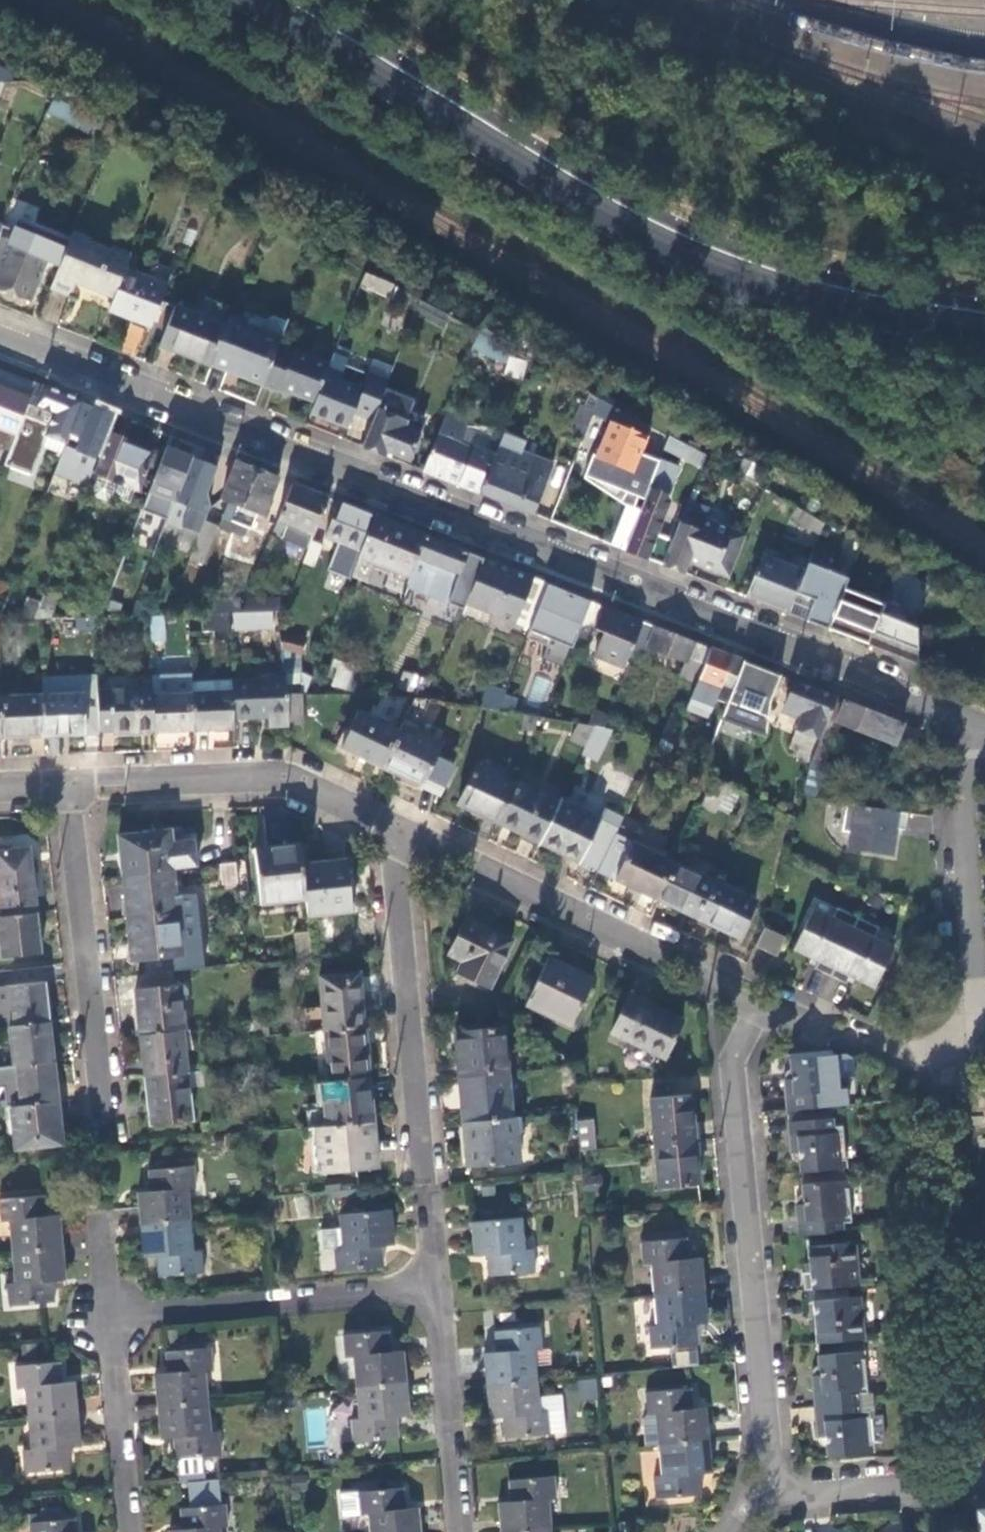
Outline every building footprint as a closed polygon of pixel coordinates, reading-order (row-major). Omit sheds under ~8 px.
[(69,125),(76,111),(53,99),(47,113),(69,125)] [(30,302),(52,248),(2,227),(0,232),(0,290),(30,302)] [(125,273),(130,259),(73,235),(52,287),(75,296),(80,284),(87,287),(86,289),(114,300),(125,273)] [(166,289),(125,273),(114,300),(111,311),(151,327),(166,289)] [(364,273),(359,287),(391,298),(395,283),(364,273)] [(440,320),(443,314),(420,302),(415,314),(427,320),(430,315),(440,320)] [(210,366),(226,327),(176,307),(160,346),(210,366)] [(278,345),(281,338),(262,331),(230,318),(226,327),(210,366),(262,387),(278,345)] [(266,321),(262,331),(281,338),(287,323),(273,318),(266,321)] [(502,361),(507,346),(477,336),(472,352),(502,361)] [(327,373),(330,365),(278,345),(262,387),(278,393),(280,389),(315,403),(325,378),(327,373)] [(507,355),(504,376),(523,379),(527,359),(507,355)] [(341,364),(332,361),(330,365),(327,373),(336,376),(341,364)] [(0,370),(0,400),(7,402),(0,419),(0,427),(4,428),(0,437),(0,463),(4,465),(4,464),(36,384),(0,370)] [(385,391),(385,390),(367,383),(363,392),(342,383),(342,385),(325,378),(315,403),(311,414),(348,428),(353,414),(373,422),(385,391)] [(82,402),(36,384),(4,464),(29,474),(46,436),(66,444),(72,427),(82,402)] [(373,422),(363,448),(384,456),(386,450),(409,459),(418,437),(402,430),(409,414),(413,403),(385,391),(373,422)] [(646,437),(649,428),(598,400),(594,411),(592,415),(611,423),(597,458),(632,472),(646,437)] [(93,406),(82,402),(72,427),(77,428),(83,431),(93,406)] [(114,414),(93,406),(83,431),(77,428),(67,453),(84,460),(79,473),(90,477),(114,414)] [(582,441),(592,415),(594,411),(586,408),(574,438),(582,441)] [(482,494),(496,457),(460,442),(469,419),(449,411),(425,472),(482,494)] [(425,421),(409,414),(402,430),(418,437),(425,421)] [(658,443),(661,435),(649,428),(646,437),(658,443)] [(505,433),(501,445),(523,453),(528,442),(505,433)] [(110,494),(128,502),(133,488),(138,490),(152,456),(130,447),(132,443),(112,435),(96,473),(98,474),(91,490),(93,495),(103,499),(105,499),(108,498),(110,494)] [(666,447),(669,439),(661,435),(658,443),(656,448),(664,452),(666,447)] [(220,456),(170,436),(141,511),(199,534),(204,520),(209,508),(206,493),(220,456)] [(702,466),(705,458),(669,439),(666,447),(702,466)] [(523,453),(501,445),(496,457),(482,494),(535,515),(554,465),(523,453)] [(638,519),(626,550),(663,564),(673,539),(657,533),(670,499),(666,494),(664,493),(674,465),(661,460),(638,519)] [(278,479),(235,462),(221,499),(228,502),(222,517),(225,518),(236,523),(240,524),(250,528),(255,513),(263,516),(278,479)] [(70,468),(58,463),(47,492),(59,496),(70,468)] [(327,498),(293,484),(275,530),(273,534),(282,537),(281,539),(308,550),(312,540),(327,498)] [(699,532),(704,520),(708,509),(688,501),(679,524),(699,532)] [(373,516),(338,502),(324,537),(360,551),(373,516)] [(625,514),(612,545),(626,550),(638,519),(625,514)] [(373,516),(360,551),(358,556),(410,576),(425,536),(373,516)] [(236,523),(225,518),(221,528),(233,532),(235,527),(236,523)] [(820,534),(824,524),(815,519),(811,530),(820,534)] [(216,525),(204,520),(199,534),(192,553),(189,560),(201,564),(216,525)] [(731,577),(747,538),(704,520),(699,532),(679,524),(673,539),(663,564),(684,572),(689,559),(731,577)] [(482,559),(425,536),(410,576),(406,585),(447,600),(448,596),(466,602),(482,559)] [(327,546),(312,540),(308,550),(304,560),(315,565),(320,549),(326,551),(327,546)] [(798,591),(805,572),(763,555),(747,597),(789,613),(798,591)] [(805,572),(798,591),(816,598),(808,621),(828,629),(848,578),(828,570),(830,566),(812,555),(805,572)] [(547,584),(484,559),(467,603),(530,629),(547,584)] [(41,604),(35,619),(40,618),(50,618),(57,601),(44,595),(41,604)] [(571,650),(579,627),(570,624),(576,608),(547,596),(532,633),(544,639),(559,645),(571,650)] [(279,598),(248,599),(243,614),(277,611),(285,611),(285,606),(279,606),(279,598)] [(17,611),(14,618),(35,619),(41,604),(28,599),(23,613),(17,611)] [(230,614),(241,614),(240,600),(212,601),(213,615),(230,614)] [(130,602),(105,603),(99,619),(130,619),(130,602)] [(642,621),(605,607),(596,629),(603,632),(594,655),(624,666),(629,653),(642,621)] [(231,637),(230,614),(213,615),(203,616),(204,628),(215,628),(215,637),(231,637)] [(162,618),(149,618),(150,640),(163,639),(162,618)] [(642,621),(629,653),(631,654),(645,622),(642,621)] [(645,622),(631,654),(643,659),(647,649),(672,658),(670,664),(685,670),(682,677),(698,683),(711,648),(645,622)] [(306,639),(279,633),(282,649),(303,654),(306,639)] [(559,645),(544,639),(539,651),(554,657),(559,645)] [(745,661),(711,648),(698,683),(687,710),(708,718),(717,698),(729,703),(745,661)] [(329,686),(349,690),(354,665),(335,661),(329,686)] [(745,724),(741,750),(765,753),(771,700),(764,697),(774,672),(745,661),(729,703),(724,716),(745,724)] [(194,730),(235,729),(234,720),(232,681),(232,678),(192,680),(194,730)] [(43,696),(44,736),(84,734),(82,680),(42,682),(43,696)] [(154,732),(194,730),(192,680),(152,681),(152,689),(154,732)] [(270,728),(289,728),(288,724),(287,694),(286,680),(232,681),(234,720),(270,718),(270,728)] [(795,680),(786,704),(795,708),(792,714),(802,718),(797,730),(821,739),(837,697),(795,680)] [(485,684),(481,709),(498,712),(508,687),(485,684)] [(508,687),(498,712),(543,719),(550,703),(508,687)] [(114,732),(154,732),(152,689),(97,691),(99,731),(114,730),(114,732)] [(287,694),(288,724),(304,723),(303,694),(287,694)] [(4,738),(44,736),(43,696),(2,697),(4,738)] [(892,752),(894,748),(905,723),(837,697),(821,739),(810,767),(807,781),(818,784),(837,730),(866,741),(892,752)] [(593,711),(587,726),(594,728),(600,729),(606,713),(593,711)] [(343,749),(382,767),(399,731),(360,713),(343,749)] [(894,748),(919,748),(919,729),(905,723),(894,748)] [(587,726),(577,725),(569,743),(584,749),(594,728),(587,726)] [(399,731),(382,767),(424,788),(443,746),(401,726),(399,731)] [(611,730),(600,729),(594,728),(584,749),(580,756),(595,763),(611,730)] [(662,739),(655,753),(668,758),(675,740),(662,739)] [(458,803),(499,824),(517,786),(476,766),(458,803)] [(729,786),(715,779),(703,804),(717,811),(729,786)] [(499,824),(539,844),(558,802),(519,783),(517,786),(499,824)] [(558,802),(539,844),(578,863),(599,820),(559,801),(558,802)] [(904,830),(905,813),(846,804),(842,831),(850,832),(847,848),(893,856),(897,829),(904,830)] [(119,836),(123,876),(174,870),(181,869),(177,830),(119,836)] [(617,881),(656,901),(676,860),(636,841),(617,881)] [(255,849),(260,905),(306,901),(300,846),(255,849)] [(36,913),(29,848),(0,851),(0,897),(2,916),(36,913)] [(656,901),(697,920),(715,883),(716,880),(676,860),(656,901)] [(239,883),(236,863),(222,865),(224,885),(239,883)] [(349,864),(304,867),(309,918),(352,914),(349,864)] [(123,876),(128,918),(178,913),(174,870),(123,876)] [(715,883),(697,920),(738,940),(755,903),(715,883)] [(885,900),(872,894),(867,902),(880,909),(885,900)] [(828,975),(857,918),(855,917),(837,908),(832,918),(813,909),(792,950),(817,962),(814,969),(828,975)] [(788,915),(775,910),(768,926),(781,932),(788,915)] [(36,913),(2,916),(0,917),(0,941),(2,956),(41,952),(36,913)] [(178,913),(128,918),(130,939),(133,940),(135,959),(183,953),(178,913)] [(828,975),(829,975),(857,918),(828,975)] [(857,918),(829,975),(845,983),(848,976),(873,988),(893,947),(874,938),(878,928),(857,918)] [(456,976),(488,992),(512,941),(466,919),(447,958),(461,966),(456,976)] [(756,947),(776,956),(785,936),(765,927),(756,947)] [(294,932),(296,956),(309,954),(307,931),(294,932)] [(528,1002),(573,1025),(595,981),(550,959),(528,1002)] [(325,1033),(365,1030),(360,974),(320,977),(325,1033)] [(49,1022),(44,982),(0,987),(0,1027),(10,1026),(49,1022)] [(136,990),(141,1035),(182,1030),(184,1030),(179,985),(136,990)] [(612,1033),(664,1056),(680,1021),(628,998),(612,1033)] [(54,1062),(49,1022),(10,1026),(14,1066),(17,1066),(54,1062)] [(456,1033),(460,1078),(507,1074),(502,1029),(456,1033)] [(141,1035),(145,1077),(187,1072),(182,1030),(141,1035)] [(369,1080),(365,1030),(325,1033),(329,1083),(369,1080)] [(791,1080),(784,1080),(787,1112),(831,1108),(830,1099),(840,1098),(835,1056),(790,1060),(791,1080)] [(58,1102),(54,1062),(17,1066),(14,1066),(0,1068),(0,1088),(4,1088),(6,1101),(7,1108),(11,1107),(58,1102)] [(572,1068),(563,1069),(564,1084),(573,1083),(572,1068)] [(187,1072),(145,1077),(150,1124),(192,1119),(187,1072)] [(460,1078),(464,1123),(511,1118),(507,1074),(460,1078)] [(373,1125),(369,1080),(329,1083),(322,1084),(326,1129),(373,1125)] [(655,1145),(695,1140),(690,1097),(650,1101),(655,1145)] [(60,1122),(58,1102),(11,1107),(16,1150),(60,1144),(57,1123),(60,1122)] [(831,1108),(787,1112),(788,1123),(832,1119),(831,1108)] [(511,1118),(464,1123),(467,1167),(519,1162),(515,1118),(511,1118)] [(594,1119),(577,1121),(580,1153),(597,1151),(594,1119)] [(832,1128),(832,1119),(788,1123),(791,1154),(799,1153),(801,1174),(802,1174),(843,1170),(846,1170),(842,1127),(832,1128)] [(375,1125),(373,1125),(326,1129),(316,1130),(320,1175),(378,1169),(375,1125)] [(699,1185),(695,1140),(655,1145),(659,1189),(699,1185)] [(143,1224),(194,1219),(192,1192),(199,1191),(197,1169),(151,1171),(152,1193),(140,1194),(143,1224)] [(802,1174),(803,1186),(844,1182),(843,1170),(802,1174)] [(803,1186),(802,1186),(803,1206),(796,1207),(799,1238),(843,1234),(842,1225),(852,1225),(851,1216),(847,1182),(844,1182),(803,1186)] [(13,1223),(15,1251),(66,1246),(63,1217),(50,1218),(48,1198),(2,1201),(3,1223),(13,1223)] [(337,1250),(339,1273),(384,1269),(383,1249),(396,1247),(393,1212),(341,1217),(342,1229),(343,1250),(337,1250)] [(197,1252),(194,1219),(143,1224),(146,1260),(159,1260),(161,1278),(207,1275),(205,1252),(197,1252)] [(488,1257),(490,1277),(536,1273),(534,1251),(528,1252),(525,1221),(474,1225),(476,1259),(488,1257)] [(342,1229),(322,1231),(323,1250),(337,1249),(337,1250),(343,1250),(342,1229)] [(646,1236),(646,1244),(685,1241),(684,1233),(646,1236)] [(655,1295),(705,1290),(702,1259),(691,1261),(688,1240),(685,1241),(646,1244),(642,1245),(644,1267),(652,1266),(655,1295)] [(804,1292),(859,1287),(855,1245),(807,1249),(809,1260),(810,1274),(802,1275),(804,1292)] [(66,1246),(15,1251),(18,1284),(11,1284),(12,1308),(58,1304),(56,1283),(69,1282),(66,1246)] [(194,1295),(205,1294),(204,1280),(193,1281),(194,1295)] [(804,1292),(806,1304),(860,1299),(859,1287),(804,1292)] [(708,1325),(705,1290),(655,1295),(658,1327),(650,1328),(652,1350),(698,1345),(696,1326),(708,1325)] [(817,1346),(864,1341),(860,1299),(806,1304),(807,1321),(815,1320),(817,1346)] [(488,1385),(539,1381),(537,1352),(544,1351),(543,1330),(496,1332),(497,1353),(486,1354),(488,1385)] [(355,1359),(358,1388),(409,1383),(406,1352),(393,1353),(391,1333),(345,1337),(347,1360),(355,1359)] [(157,1375),(160,1406),(212,1401),(209,1374),(216,1373),(214,1350),(168,1354),(170,1374),(157,1375)] [(864,1354),(819,1358),(820,1378),(813,1379),(819,1440),(826,1439),(828,1459),(874,1455),(869,1413),(860,1414),(858,1397),(868,1396),(864,1354)] [(28,1388),(31,1417),(81,1413),(79,1383),(65,1384),(63,1364),(18,1368),(20,1388),(28,1388)] [(541,1398),(539,1381),(488,1385),(491,1420),(504,1419),(506,1440),(566,1434),(562,1396),(541,1398)] [(409,1383),(358,1388),(361,1419),(354,1420),(356,1443),(400,1439),(398,1419),(412,1418),(409,1383)] [(659,1445),(710,1440),(707,1409),(695,1410),(693,1389),(646,1394),(648,1417),(656,1416),(659,1445)] [(212,1401),(160,1406),(163,1440),(176,1439),(178,1460),(179,1475),(203,1472),(202,1458),(224,1456),(222,1433),(215,1433),(212,1401)] [(81,1413),(31,1417),(34,1451),(26,1452),(28,1473),(73,1469),(71,1451),(84,1449),(81,1413)] [(714,1475),(710,1440),(659,1445),(662,1477),(654,1477),(656,1501),(703,1496),(701,1476),(714,1475)] [(172,1531),(224,1531),(223,1528),(230,1528),(228,1506),(223,1507),(221,1477),(190,1480),(192,1509),(183,1510),(185,1530),(172,1531)] [(553,1530),(551,1501),(558,1500),(556,1478),(510,1482),(512,1503),(500,1504),(503,1531),(526,1531),(553,1530)] [(421,1508),(407,1509),(406,1490),(361,1493),(361,1515),(369,1515),(370,1531),(423,1531),(421,1508)] [(78,1520),(32,1524),(33,1531),(80,1531),(78,1520)]
